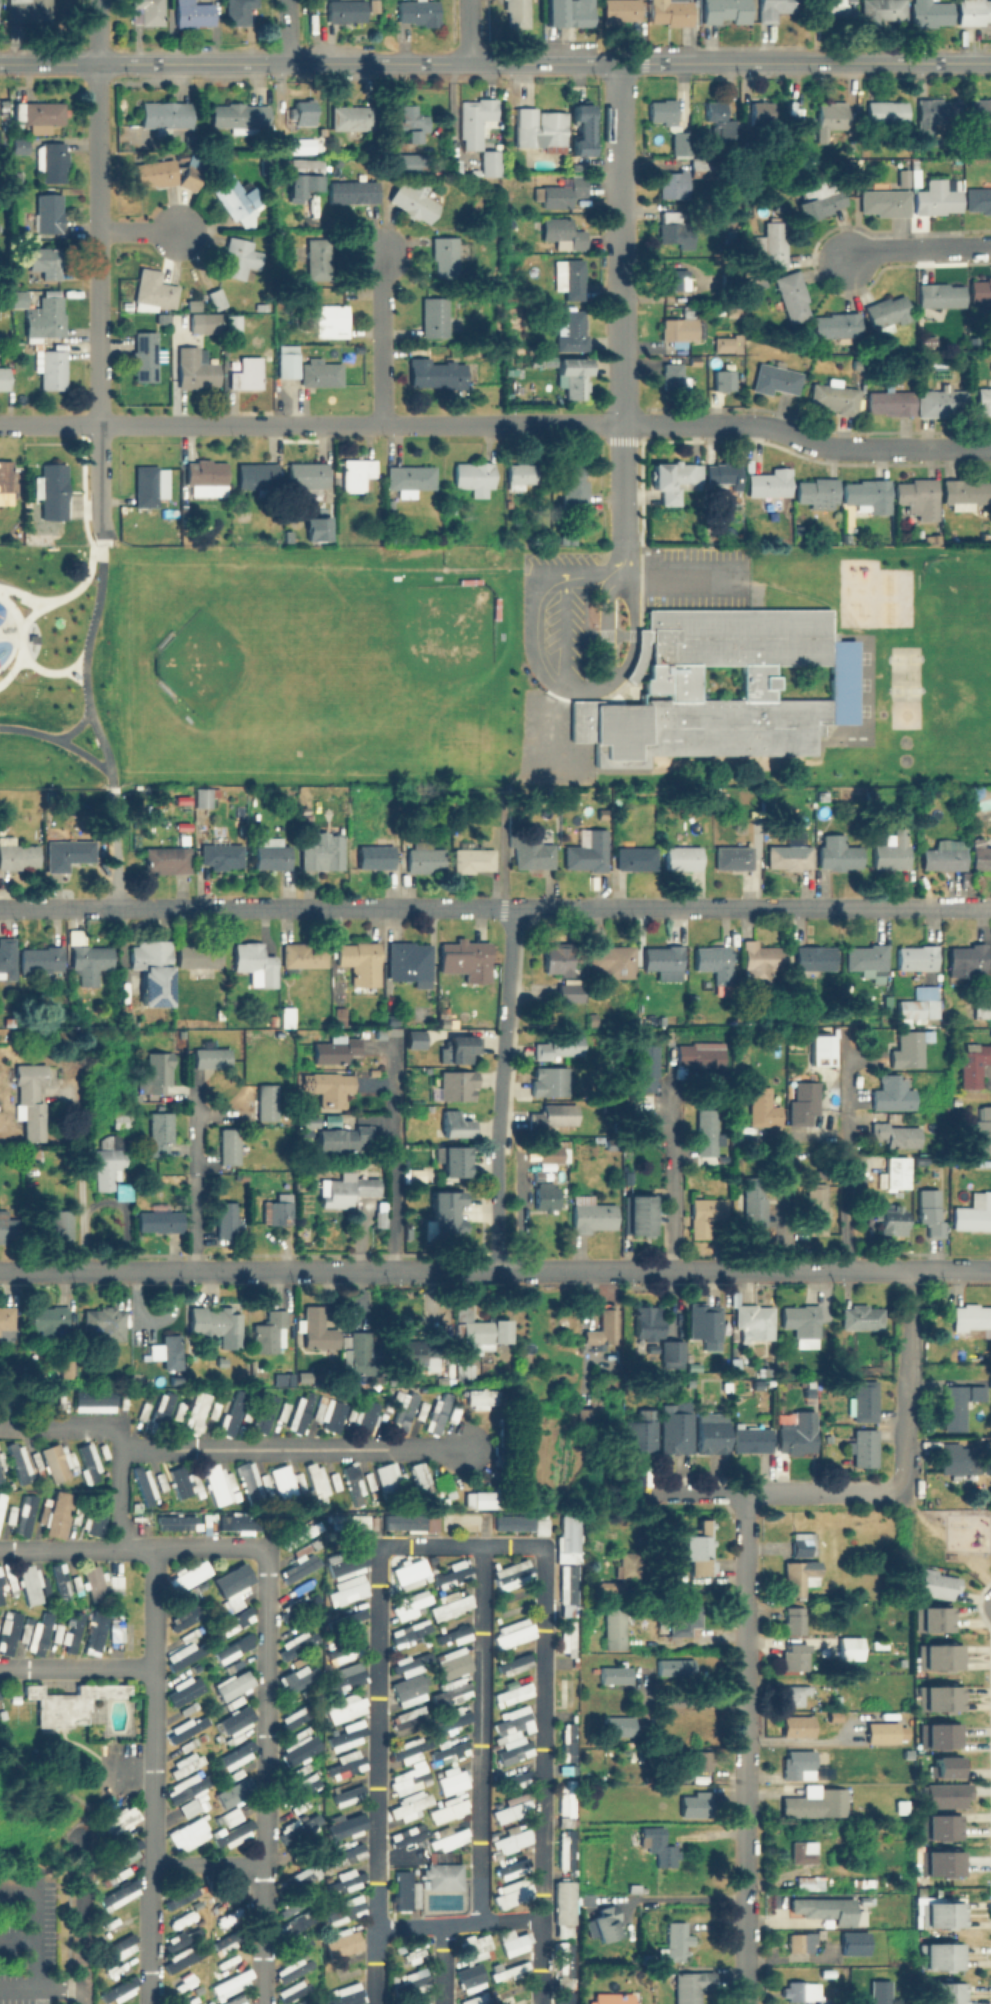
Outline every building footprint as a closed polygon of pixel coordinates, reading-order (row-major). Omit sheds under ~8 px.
[(8,15),(8,0),(51,0),(50,21),(35,21),(35,16),(8,15)] [(132,24),(132,0),(163,0),(163,25),(132,24)] [(226,25),(225,0),(258,0),(258,6),(247,7),(248,24),(226,25)] [(327,20),(328,0),(366,0),(366,16),(363,16),(363,21),(327,20)] [(427,0),(438,0),(439,27),(422,27),(422,23),(411,23),(411,21),(397,22),(397,0),(413,0),(427,0)] [(504,10),(504,0),(528,0),(528,26),(508,26),(508,10),(504,10)] [(564,0),(574,0),(593,0),(592,25),(544,25),(545,0),(564,0)] [(604,25),(604,0),(639,0),(639,20),(621,20),(621,25),(604,25)] [(692,0),(692,25),(666,25),(666,22),(650,22),(650,0),(692,0)] [(704,22),(704,0),(750,0),(750,23),(732,23),(732,17),(719,17),(719,22),(704,22)] [(760,22),(759,0),(795,0),(795,11),(776,11),(776,22),(760,22)] [(826,12),(825,0),(852,0),(852,5),(854,5),(855,16),(835,16),(835,12),(826,12)] [(862,27),(861,0),(905,0),(905,10),(905,18),(881,18),(881,27),(862,27)] [(913,3),(913,0),(930,0),(930,2),(952,2),(952,23),(936,23),(936,26),(911,26),(911,3),(913,3)] [(959,25),(958,0),(962,0),(990,0),(990,20),(983,21),(983,24),(959,25)] [(214,2),(214,24),(196,24),(196,26),(176,27),(176,3),(214,2)] [(317,96),(317,124),(291,124),(292,96),(317,96)] [(942,97),(942,102),(959,101),(959,122),(933,123),(933,135),(915,135),(915,99),(942,97)] [(495,98),(495,120),(481,120),(481,148),(463,148),(463,138),(459,138),(459,100),(477,100),(477,98),(495,98)] [(592,98),(592,153),(574,153),(575,134),(581,134),(581,117),(572,117),(572,101),(581,101),(581,98),(592,98)] [(677,98),(677,125),(665,125),(665,120),(650,120),(650,101),(662,101),(662,98),(677,98)] [(725,98),(725,119),(735,119),(734,137),(719,137),(719,134),(711,134),(711,122),(718,123),(718,120),(707,120),(707,101),(714,101),(714,98),(725,98)] [(969,99),(990,98),(990,119),(970,120),(969,99)] [(846,101),(845,119),(852,120),(851,133),(831,133),(830,143),(817,142),(818,104),(826,104),(826,102),(832,102),(832,100),(846,101)] [(906,123),(866,123),(866,101),(906,100),(906,123)] [(64,101),(64,122),(50,122),(49,133),(29,133),(29,124),(24,124),(24,101),(64,101)] [(190,101),(190,126),(168,126),(168,133),(155,133),(155,126),(141,126),(141,101),(190,101)] [(772,101),(772,125),(750,124),(751,101),(772,101)] [(243,102),(243,104),(256,104),(256,107),(267,107),(267,125),(255,125),(255,132),(231,132),(230,126),(211,126),(211,104),(227,104),(227,102),(243,102)] [(427,103),(428,129),(417,129),(417,141),(406,141),(405,130),(396,130),(395,120),(400,120),(399,104),(427,103)] [(374,105),(373,129),(330,129),(331,105),(374,105)] [(535,127),(537,127),(537,111),(565,111),(565,151),(543,151),(543,136),(535,136),(535,146),(520,146),(520,110),(535,110),(535,127)] [(692,131),(692,153),(672,153),(672,131),(692,131)] [(14,154),(14,139),(27,140),(27,154),(14,154)] [(64,141),(64,152),(67,152),(67,166),(65,166),(65,181),(42,182),(42,169),(37,169),(36,148),(43,141),(64,141)] [(499,174),(481,175),(480,150),(499,149),(499,174)] [(428,152),(428,172),(391,172),(391,152),(428,152)] [(269,173),(261,173),(260,155),(268,155),(269,173)] [(325,156),(324,189),(305,189),(305,202),(288,202),(288,156),(325,156)] [(177,183),(154,186),(154,184),(137,186),(134,164),(173,158),(177,183)] [(858,159),(858,174),(845,173),(845,158),(858,159)] [(718,161),(717,177),(691,176),(691,161),(718,161)] [(193,192),(177,184),(187,164),(203,172),(193,192)] [(909,167),(909,185),(899,185),(899,167),(909,167)] [(683,168),(683,170),(686,170),(686,192),(684,198),(680,198),(680,197),(660,197),(659,172),(680,171),(680,168),(683,168)] [(229,173),(238,186),(247,180),(263,204),(257,208),(255,213),(254,214),(254,228),(244,228),(237,218),(232,221),(209,187),(229,173)] [(584,176),(585,195),(571,195),(571,207),(542,207),(542,184),(569,184),(569,176),(584,176)] [(831,176),(834,186),(840,184),(847,204),(833,208),(834,211),(802,221),(796,202),(804,200),(800,186),(831,176)] [(379,179),(379,202),(328,202),(328,179),(379,179)] [(945,180),(945,190),(960,189),(960,211),(945,211),(945,214),(931,214),(931,216),(915,216),(915,188),(926,188),(926,180),(945,180)] [(399,181),(412,188),(417,182),(427,188),(423,194),(438,203),(427,223),(388,200),(399,181)] [(966,188),(990,187),(990,213),(982,213),(982,210),(966,210),(966,188)] [(909,215),(875,215),(875,212),(861,212),(860,190),(909,190),(909,215)] [(60,193),(61,230),(36,231),(36,194),(60,193)] [(692,223),(692,248),(679,248),(678,242),(660,242),(660,213),(687,212),(687,222),(692,223)] [(584,230),(584,248),(570,248),(570,239),(542,239),(542,217),(571,217),(571,230),(584,230)] [(784,221),(786,268),(765,268),(764,251),(750,252),(750,236),(764,235),(763,222),(784,221)] [(734,229),(735,244),(726,244),(726,229),(734,229)] [(262,255),(257,270),(246,267),(243,279),(219,273),(228,236),(252,242),(249,251),(262,255)] [(329,237),(328,279),(307,279),(307,237),(329,237)] [(465,243),(465,257),(457,257),(457,275),(434,275),(434,259),(432,259),(432,237),(456,237),(457,243),(465,243)] [(59,248),(59,281),(43,281),(42,270),(28,270),(28,248),(59,248)] [(582,259),(583,299),(565,299),(564,289),(554,289),(553,260),(582,259)] [(178,285),(174,308),(157,305),(156,309),(134,310),(135,301),(134,301),(140,266),(160,270),(158,282),(178,285)] [(688,288),(662,289),(661,269),(687,269),(688,288)] [(810,317),(790,324),(774,277),(798,269),(809,301),(805,302),(810,317)] [(743,272),(743,289),(723,289),(723,272),(743,272)] [(754,287),(753,277),(766,276),(767,286),(754,287)] [(986,277),(990,277),(990,309),(981,309),(980,301),(971,302),(971,280),(987,279),(986,277)] [(965,307),(918,307),(917,283),(948,282),(949,285),(964,285),(965,307)] [(227,301),(215,308),(205,291),(217,284),(227,301)] [(27,287),(27,305),(8,305),(8,286),(27,287)] [(904,296),(911,314),(895,321),(898,328),(878,336),(875,329),(873,330),(863,306),(887,296),(888,300),(903,294),(904,296)] [(61,296),(61,312),(64,312),(64,335),(57,335),(57,341),(44,342),(44,336),(25,336),(25,307),(38,307),(38,296),(61,296)] [(422,338),(422,299),(449,299),(449,338),(422,338)] [(254,314),(254,303),(269,303),(269,314),(254,314)] [(315,339),(315,306),(348,306),(348,339),(315,339)] [(583,309),(583,333),(587,333),(587,350),(556,350),(556,334),(564,333),(564,310),(583,309)] [(156,323),(156,312),(171,312),(171,323),(156,323)] [(221,312),(221,332),(199,332),(199,312),(221,312)] [(858,314),(859,336),(849,336),(849,342),(833,343),(833,337),(814,337),(813,316),(829,315),(829,313),(858,312),(858,314)] [(241,313),(241,331),(224,330),(225,313),(241,313)] [(681,319),(697,320),(697,340),(685,340),(685,347),(671,348),(671,339),(662,339),(661,320),(681,319)] [(157,362),(157,381),(135,381),(134,365),(132,365),(132,350),(135,350),(134,331),(156,331),(157,348),(167,348),(167,362),(157,362)] [(742,354),(734,354),(734,351),(716,351),(716,338),(734,338),(734,334),(742,334),(742,354)] [(298,343),(298,376),(276,375),(276,342),(298,343)] [(217,363),(217,384),(201,384),(200,388),(178,388),(178,346),(198,346),(198,348),(206,348),(206,363),(217,363)] [(65,389),(41,389),(41,349),(65,349),(65,389)] [(260,356),(261,387),(230,387),(230,357),(260,356)] [(322,356),(321,363),(341,363),(341,385),(300,385),(300,362),(306,362),(307,356),(322,356)] [(595,357),(594,374),(587,374),(587,400),(566,399),(566,373),(558,373),(558,356),(595,357)] [(464,362),(464,388),(442,388),(442,385),(409,385),(409,364),(408,364),(408,357),(429,357),(429,363),(464,362)] [(862,359),(861,368),(853,368),(853,359),(862,359)] [(802,373),(796,393),(771,387),(769,395),(752,391),(759,362),(802,373)] [(660,388),(660,381),(659,381),(659,370),(660,370),(660,363),(679,363),(679,388),(660,388)] [(710,369),(720,369),(720,363),(730,363),(730,389),(723,389),(723,392),(720,392),(720,390),(710,391),(710,369)] [(9,389),(0,389),(0,367),(9,367),(9,389)] [(507,378),(507,367),(525,367),(525,379),(507,378)] [(858,389),(855,415),(837,412),(837,409),(825,408),(825,405),(808,403),(811,382),(858,389)] [(977,388),(990,388),(990,414),(977,414),(977,388)] [(868,391),(914,390),(914,415),(884,415),(884,412),(868,412),(868,391)] [(966,390),(966,415),(918,416),(918,391),(966,390)] [(210,459),(210,461),(226,461),(226,484),(206,485),(206,491),(192,491),(192,485),(186,485),(187,461),(196,461),(196,459),(210,459)] [(374,460),(374,476),(364,476),(364,491),(343,491),(343,460),(374,460)] [(13,505),(0,505),(0,462),(13,462),(13,505)] [(277,462),(277,494),(256,494),(256,488),(237,488),(237,462),(277,462)] [(327,462),(327,487),(320,487),(320,494),(305,494),(305,487),(287,487),(287,462),(327,462)] [(492,462),(492,487),(487,487),(488,496),(471,496),(471,487),(455,487),(455,462),(492,462)] [(701,467),(701,481),(672,482),(672,487),(681,487),(681,504),(660,504),(660,490),(652,490),(652,462),(672,462),(672,463),(692,463),(692,467),(701,467)] [(740,462),(740,489),(731,490),(731,489),(713,489),(713,482),(706,482),(706,464),(714,464),(714,463),(740,462)] [(586,480),(586,501),(572,502),(572,509),(562,509),(562,482),(555,482),(555,463),(581,464),(581,480),(586,480)] [(65,464),(66,518),(40,518),(40,497),(34,497),(33,478),(40,478),(40,464),(65,464)] [(548,464),(548,482),(523,482),(523,489),(508,489),(508,464),(548,464)] [(164,482),(165,497),(158,497),(158,505),(136,506),(135,466),(157,466),(157,482),(164,482)] [(434,466),(435,488),(415,488),(415,498),(400,498),(400,488),(386,488),(386,466),(434,466)] [(791,467),(791,496),(747,496),(747,473),(771,473),(771,467),(791,467)] [(837,477),(837,503),(796,502),(797,480),(812,480),(812,477),(837,477)] [(937,478),(938,518),(917,519),(917,513),(906,513),(906,503),(896,504),(895,482),(911,482),(911,478),(937,478)] [(890,479),(890,512),(869,513),(869,510),(857,510),(858,503),(844,503),(844,482),(859,482),(859,479),(890,479)] [(988,481),(988,502),(972,502),(972,510),(951,510),(951,503),(942,503),(942,479),(973,479),(973,481),(988,481)] [(395,498),(395,513),(385,513),(385,498),(395,498)] [(332,527),(331,538),(323,537),(323,527),(332,527)] [(644,609),(747,609),(828,608),(829,632),(835,632),(836,640),(854,640),(853,723),(827,724),(820,724),(821,734),(814,735),(814,755),(646,755),(645,767),(593,767),(593,744),(592,744),(591,742),(568,742),(568,700),(599,700),(599,703),(638,704),(638,692),(641,693),(641,678),(647,678),(646,663),(649,663),(648,641),(646,641),(645,653),(643,660),(639,670),(630,685),(622,678),(631,663),(634,651),(635,640),(635,629),(644,629),(644,609)] [(983,784),(983,800),(968,800),(968,784),(983,784)] [(220,788),(220,797),(211,796),(211,807),(196,806),(196,788),(220,788)] [(876,800),(867,800),(867,791),(876,791),(876,800)] [(607,808),(607,819),(598,818),(598,808),(607,808)] [(906,828),(906,846),(908,846),(908,869),(874,869),(874,845),(885,845),(885,835),(894,835),(894,828),(906,828)] [(607,829),(607,871),(590,871),(590,869),(565,869),(565,846),(587,846),(587,829),(607,829)] [(344,834),(344,868),(301,868),(301,843),(314,843),(314,834),(344,834)] [(554,844),(554,867),(516,868),(516,834),(540,834),(540,844),(554,844)] [(804,834),(804,846),(811,846),(811,867),(801,867),(801,870),(785,871),(785,867),(768,868),(768,845),(788,845),(788,834),(804,834)] [(188,835),(188,847),(191,847),(191,872),(172,873),(172,871),(145,871),(145,847),(174,847),(174,836),(188,835)] [(844,835),(844,846),(861,846),(860,868),(819,868),(819,846),(823,846),(823,835),(844,835)] [(20,869),(0,869),(0,836),(14,836),(15,845),(39,845),(39,866),(20,866),(20,869)] [(227,838),(227,844),(243,844),(242,866),(227,866),(227,869),(211,869),(211,864),(202,864),(202,844),(213,844),(213,838),(227,838)] [(983,847),(990,847),(990,870),(971,870),(971,838),(980,838),(983,840),(983,847)] [(391,839),(390,846),(394,846),(393,868),(358,868),(358,845),(384,846),(384,839),(391,839)] [(95,840),(95,861),(69,861),(69,871),(48,872),(48,841),(95,840)] [(965,840),(964,870),(922,870),(922,849),(935,849),(935,840),(965,840)] [(445,849),(445,870),(428,870),(429,873),(407,873),(407,848),(413,848),(413,841),(432,841),(432,849),(445,849)] [(746,841),(746,847),(753,846),(753,869),(716,869),(716,846),(737,846),(737,841),(746,841)] [(477,848),(495,848),(495,870),(474,870),(474,873),(454,873),(455,849),(467,848),(467,843),(477,843),(477,848)] [(290,845),(290,869),(256,869),(256,845),(290,845)] [(701,847),(701,870),(666,870),(666,846),(701,847)] [(657,847),(657,869),(618,869),(618,848),(657,847)] [(4,979),(0,979),(0,937),(15,937),(15,979),(4,979)] [(757,940),(757,947),(783,946),(784,969),(771,969),(772,983),(744,983),(743,940),(757,940)] [(492,942),(492,977),(473,977),(474,965),(469,965),(469,973),(440,973),(440,941),(492,942)] [(262,942),(262,956),(275,956),(276,988),(254,988),(253,971),(236,971),(235,943),(262,942)] [(326,945),(326,966),(284,967),(284,943),(310,942),(310,945),(326,945)] [(380,942),(380,986),(376,986),(376,991),(366,991),(366,984),(352,984),(352,964),(338,964),(338,944),(355,944),(355,942),(380,942)] [(574,943),(574,946),(581,946),(581,960),(573,960),(573,976),(561,976),(561,973),(545,973),(546,945),(552,945),(552,942),(574,943)] [(113,946),(113,968),(98,968),(98,978),(79,978),(79,967),(71,967),(71,944),(88,944),(88,947),(113,946)] [(214,967),(214,977),(190,976),(191,967),(178,967),(178,944),(220,944),(220,967),(214,967)] [(887,944),(887,981),(872,981),(872,970),(846,970),(846,947),(871,947),(870,944),(887,944)] [(985,944),(984,979),(974,979),(974,976),(949,976),(949,947),(970,947),(971,944),(985,944)] [(50,969),(51,980),(35,980),(35,971),(20,972),(20,949),(46,948),(46,946),(62,945),(63,969),(50,969)] [(935,945),(935,970),(897,970),(898,947),(919,947),(920,945),(935,945)] [(170,946),(170,982),(158,981),(158,970),(131,970),(131,946),(170,946)] [(431,965),(431,979),(391,978),(391,946),(431,946),(431,965)] [(635,946),(635,978),(605,978),(605,975),(593,976),(592,969),(591,969),(590,947),(635,946)] [(730,970),(730,985),(715,984),(715,970),(696,970),(696,946),(730,946),(730,970)] [(795,970),(796,946),(835,946),(835,970),(795,970)] [(682,947),(682,980),(659,980),(659,970),(645,970),(644,947),(682,947)] [(582,979),(583,1002),(559,1002),(558,984),(564,984),(564,979),(582,979)] [(975,985),(990,985),(990,1021),(975,1021),(975,985)] [(940,999),(939,1017),(928,1017),(928,999),(940,999)] [(927,1018),(927,1021),(903,1021),(903,1001),(927,1001),(927,1018)] [(347,1008),(347,1026),(334,1026),(334,1008),(347,1008)] [(295,1012),(294,1027),(274,1027),(274,1017),(281,1017),(281,1011),(295,1012)] [(598,1026),(590,1027),(589,1013),(597,1012),(598,1026)] [(14,1026),(4,1026),(4,1017),(14,1017),(14,1026)] [(449,1020),(449,1029),(439,1029),(439,1020),(449,1020)] [(424,1028),(424,1049),(407,1049),(407,1028),(424,1028)] [(923,1033),(922,1068),(893,1068),(893,1046),(898,1046),(898,1032),(923,1033)] [(808,1035),(830,1034),(830,1064),(808,1064),(808,1035)] [(582,1037),(582,1058),(537,1058),(537,1052),(551,1052),(551,1042),(562,1042),(562,1037),(582,1037)] [(479,1038),(478,1056),(474,1056),(474,1063),(444,1063),(444,1043),(449,1043),(449,1038),(479,1038)] [(363,1040),(363,1056),(346,1056),(346,1065),(314,1064),(314,1044),(345,1044),(345,1040),(363,1040)] [(978,1045),(990,1045),(990,1063),(981,1063),(981,1087),(960,1087),(960,1051),(965,1051),(965,1043),(978,1043),(978,1045)] [(658,1045),(658,1077),(655,1077),(655,1091),(636,1091),(635,1075),(639,1076),(639,1045),(658,1045)] [(724,1047),(724,1066),(691,1067),(691,1065),(678,1065),(678,1045),(693,1045),(693,1048),(724,1047)] [(230,1048),(230,1067),(195,1067),(195,1049),(230,1048)] [(165,1084),(165,1094),(148,1094),(147,1053),(173,1053),(173,1066),(172,1066),(172,1084),(165,1084)] [(38,1085),(39,1103),(43,1103),(44,1140),(25,1140),(24,1118),(16,1118),(16,1104),(19,1104),(18,1086),(16,1086),(15,1064),(46,1063),(46,1084),(38,1085)] [(568,1069),(568,1096),(533,1096),(533,1082),(536,1082),(537,1069),(568,1069)] [(475,1073),(475,1100),(434,1100),(434,1092),(436,1089),(442,1089),(442,1073),(475,1073)] [(351,1076),(351,1099),(346,1099),(346,1108),(322,1108),(322,1094),(310,1094),(310,1076),(351,1076)] [(908,1077),(908,1092),(912,1092),(912,1109),(873,1109),(874,1088),(881,1089),(882,1077),(908,1077)] [(820,1081),(819,1115),(812,1115),(812,1125),(790,1125),(790,1100),(794,1100),(794,1082),(820,1081)] [(278,1084),(278,1120),(258,1120),(259,1084),(278,1084)] [(782,1106),(781,1125),(750,1125),(750,1087),(771,1087),(771,1106),(782,1106)] [(577,1106),(577,1126),(532,1126),(532,1113),(545,1113),(545,1106),(577,1106)] [(980,1106),(990,1106),(990,1153),(974,1153),(974,1120),(980,1120),(980,1106)] [(717,1108),(716,1162),(703,1162),(703,1155),(697,1155),(697,1108),(717,1108)] [(470,1123),(470,1136),(444,1136),(444,1111),(461,1111),(460,1117),(465,1123),(470,1123)] [(133,1131),(114,1131),(114,1114),(133,1114),(133,1131)] [(172,1115),(172,1148),(167,1148),(167,1157),(151,1157),(151,1114),(172,1115)] [(317,1116),(317,1127),(298,1127),(298,1116),(317,1116)] [(920,1126),(920,1145),(873,1144),(873,1128),(911,1128),(911,1126),(920,1126)] [(240,1129),(239,1164),(221,1164),(221,1129),(240,1129)] [(370,1131),(370,1147),(353,1147),(353,1152),(318,1152),(318,1130),(370,1131)] [(133,1148),(133,1152),(125,1151),(125,1172),(120,1172),(120,1187),(130,1188),(130,1202),(116,1202),(108,1190),(96,1190),(96,1149),(103,1149),(103,1137),(133,1137),(133,1148)] [(569,1140),(570,1162),(540,1163),(540,1146),(543,1146),(543,1141),(569,1140)] [(46,1158),(45,1149),(58,1147),(60,1155),(46,1158)] [(40,1161),(30,1161),(29,1151),(39,1150),(40,1161)] [(468,1150),(468,1176),(443,1176),(443,1158),(437,1158),(437,1150),(468,1150)] [(909,1158),(909,1189),(879,1189),(880,1176),(887,1176),(887,1158),(909,1158)] [(317,1176),(317,1164),(326,1164),(326,1176),(317,1176)] [(379,1173),(379,1198),(351,1197),(351,1209),(328,1208),(328,1179),(359,1179),(359,1165),(370,1165),(370,1172),(379,1173)] [(865,1174),(865,1191),(856,1191),(856,1174),(865,1174)] [(764,1177),(764,1197),(767,1197),(768,1227),(745,1228),(744,1177),(764,1177)] [(559,1187),(558,1209),(550,1209),(550,1212),(544,1212),(544,1209),(535,1209),(535,1187),(537,1187),(537,1182),(554,1183),(554,1187),(559,1187)] [(827,1184),(827,1234),(808,1234),(808,1220),(804,1220),(804,1205),(808,1205),(808,1184),(827,1184)] [(972,1190),(990,1191),(990,1230),(952,1229),(953,1206),(972,1207),(972,1190)] [(942,1192),(942,1236),(927,1236),(927,1229),(920,1229),(921,1192),(942,1192)] [(462,1195),(462,1204),(458,1204),(458,1222),(461,1222),(461,1232),(434,1232),(435,1195),(462,1195)] [(616,1203),(617,1228),(590,1228),(590,1232),(573,1233),(573,1195),(594,1195),(594,1203),(616,1203)] [(881,1197),(881,1210),(868,1209),(868,1197),(881,1197)] [(655,1198),(654,1233),(630,1233),(630,1198),(655,1198)] [(728,1199),(727,1220),(711,1220),(711,1237),(692,1238),(692,1199),(728,1199)] [(236,1202),(237,1237),(218,1238),(217,1202),(236,1202)] [(283,1216),(283,1224),(269,1224),(269,1202),(292,1202),(292,1216),(283,1216)] [(902,1210),(902,1212),(906,1212),(906,1235),(879,1235),(879,1211),(886,1211),(886,1204),(902,1204),(902,1210)] [(71,1210),(72,1238),(36,1239),(36,1221),(53,1220),(53,1210),(71,1210)] [(5,1243),(0,1243),(0,1211),(5,1211),(5,1219),(17,1219),(17,1238),(5,1238),(5,1243)] [(183,1211),(183,1231),(139,1231),(139,1211),(183,1211)] [(385,1211),(385,1227),(377,1227),(377,1211),(385,1211)] [(615,1303),(616,1343),(605,1343),(606,1350),(593,1350),(593,1344),(585,1344),(584,1330),(600,1330),(600,1307),(608,1307),(608,1303),(615,1303)] [(979,1307),(990,1307),(990,1330),(967,1329),(967,1333),(952,1333),(953,1306),(963,1306),(963,1303),(978,1303),(979,1307)] [(4,1332),(0,1332),(0,1305),(14,1306),(14,1328),(4,1328),(4,1332)] [(115,1305),(116,1310),(125,1310),(125,1340),(97,1340),(97,1331),(83,1331),(83,1310),(100,1310),(100,1305),(115,1305)] [(324,1305),(324,1330),(339,1330),(339,1347),(305,1348),(305,1332),(298,1332),(297,1317),(303,1317),(303,1305),(324,1305)] [(773,1308),(773,1328),(773,1342),(744,1342),(744,1333),(743,1333),(743,1328),(736,1328),(736,1305),(756,1305),(756,1307),(773,1308)] [(819,1305),(819,1338),(817,1338),(817,1348),(797,1348),(797,1338),(794,1338),(794,1327),(782,1327),(782,1306),(804,1305),(819,1305)] [(867,1307),(884,1308),(883,1329),(843,1328),(843,1308),(851,1308),(851,1305),(868,1305),(867,1307)] [(67,1306),(67,1328),(31,1328),(31,1308),(52,1308),(52,1306),(67,1306)] [(657,1337),(657,1340),(645,1340),(646,1337),(635,1337),(635,1306),(663,1306),(663,1337),(657,1337)] [(722,1309),(722,1348),(705,1348),(705,1340),(691,1339),(691,1309),(722,1309)] [(242,1315),(241,1349),(220,1349),(220,1338),(196,1338),(196,1333),(190,1333),(190,1310),(233,1310),(233,1314),(242,1315)] [(286,1310),(286,1327),(280,1327),(279,1352),(253,1352),(252,1324),(268,1324),(267,1310),(286,1310)] [(495,1316),(495,1321),(511,1320),(511,1342),(493,1343),(493,1349),(457,1351),(456,1323),(488,1322),(488,1316),(495,1316)] [(372,1331),(372,1355),(384,1355),(384,1374),(352,1374),(352,1371),(345,1371),(345,1346),(351,1346),(351,1331),(372,1331)] [(181,1334),(182,1368),(164,1369),(164,1358),(150,1359),(149,1344),(162,1344),(162,1335),(181,1334)] [(415,1358),(415,1341),(442,1341),(442,1358),(415,1358)] [(684,1365),(684,1367),(662,1367),(662,1343),(684,1343),(684,1365)] [(658,1344),(658,1352),(648,1352),(648,1344),(658,1344)] [(228,1363),(218,1363),(217,1355),(228,1355),(228,1363)] [(75,1363),(75,1377),(63,1377),(63,1363),(75,1363)] [(476,1364),(476,1381),(457,1381),(457,1364),(476,1364)] [(296,1374),(296,1388),(275,1388),(275,1374),(296,1374)] [(451,1376),(451,1386),(438,1386),(438,1376),(451,1376)] [(804,1395),(804,1381),(814,1381),(814,1395),(804,1395)] [(357,1391),(350,1391),(349,1383),(356,1383),(357,1391)] [(878,1383),(878,1421),(854,1421),(854,1383),(878,1383)] [(966,1386),(966,1431),(943,1431),(943,1412),(940,1412),(940,1396),(943,1396),(943,1386),(966,1386)] [(985,1386),(985,1401),(968,1401),(968,1386),(985,1386)] [(216,1433),(229,1437),(244,1392),(233,1389),(225,1414),(222,1413),(216,1433)] [(495,1389),(464,1390),(465,1405),(495,1404),(495,1389)] [(112,1411),(112,1390),(72,1391),(73,1411),(112,1411)] [(180,1429),(195,1434),(208,1395),(193,1390),(180,1429)] [(300,1398),(296,1397),(284,1429),(298,1434),(313,1393),(303,1390),(300,1398)] [(172,1395),(160,1391),(150,1417),(162,1422),(172,1395)] [(416,1396),(402,1391),(388,1428),(402,1433),(416,1396)] [(439,1435),(448,1393),(435,1391),(426,1432),(439,1435)] [(263,1434),(275,1396),(263,1392),(250,1430),(263,1434)] [(323,1420),(320,1428),(335,1433),(345,1405),(325,1398),(318,1418),(323,1420)] [(355,1407),(350,1426),(369,1431),(376,1403),(363,1400),(361,1408),(355,1407)] [(599,1408),(599,1424),(579,1424),(579,1408),(599,1408)] [(692,1416),(692,1453),(662,1453),(662,1408),(676,1408),(676,1416),(692,1416)] [(815,1452),(780,1451),(780,1425),(796,1425),(796,1411),(815,1411),(815,1452)] [(656,1412),(656,1456),(625,1456),(626,1423),(637,1423),(638,1412),(656,1412)] [(729,1422),(729,1454),(699,1454),(699,1418),(718,1418),(718,1422),(729,1422)] [(772,1428),(772,1452),(734,1452),(734,1422),(756,1422),(756,1428),(772,1428)] [(877,1431),(877,1468),(855,1467),(855,1431),(877,1431)] [(38,1450),(49,1483),(68,1477),(65,1468),(75,1465),(70,1451),(64,1452),(61,1442),(38,1450)] [(75,1446),(82,1468),(78,1470),(83,1485),(97,1480),(94,1471),(98,1469),(89,1442),(75,1446)] [(959,1448),(978,1448),(979,1449),(979,1473),(941,1473),(940,1443),(959,1443),(959,1448)] [(8,1448),(16,1484),(31,1481),(23,1445),(8,1448)] [(272,1495),(265,1473),(255,1476),(249,1460),(235,1464),(247,1502),(272,1495)] [(328,1500),(316,1460),(303,1464),(316,1504),(328,1500)] [(408,1487),(404,1472),(396,1474),(393,1461),(372,1467),(380,1495),(408,1487)] [(408,1464),(414,1497),(430,1494),(424,1461),(408,1464)] [(362,1488),(354,1462),(340,1466),(352,1507),(362,1504),(358,1489),(362,1488)] [(129,1467),(142,1504),(155,1500),(141,1463),(129,1467)] [(211,1506),(238,1499),(231,1471),(219,1474),(216,1463),(202,1467),(211,1506)] [(268,1469),(276,1499),(294,1493),(285,1464),(268,1469)] [(166,1470),(176,1498),(189,1494),(180,1465),(166,1470)] [(291,1473),(296,1491),(304,1489),(300,1471),(291,1473)] [(76,1497),(64,1540),(45,1534),(48,1525),(41,1523),(45,1508),(51,1510),(56,1491),(76,1497)] [(111,1501),(100,1537),(84,1532),(94,1496),(111,1501)] [(38,1500),(28,1538),(16,1535),(26,1497),(38,1500)] [(18,1506),(13,1524),(7,1522),(11,1504),(18,1506)] [(425,1507),(438,1507),(438,1527),(425,1527),(425,1531),(386,1531),(386,1507),(425,1507)] [(366,1530),(366,1514),(325,1514),(325,1530),(366,1530)] [(196,1515),(155,1516),(155,1530),(196,1529),(196,1515)] [(216,1529),(257,1530),(257,1516),(217,1515),(216,1529)] [(533,1518),(533,1530),(500,1530),(500,1518),(533,1518)] [(548,1519),(548,1533),(536,1533),(536,1519),(548,1519)] [(713,1519),(713,1576),(690,1576),(690,1562),(683,1562),(683,1536),(697,1536),(698,1519),(713,1519)] [(321,1530),(317,1520),(277,1539),(281,1549),(321,1530)] [(582,1521),(581,1562),(558,1561),(558,1537),(560,1537),(560,1521),(582,1521)] [(810,1532),(811,1558),(793,1558),(793,1533),(810,1532)] [(370,1563),(333,1581),(326,1564),(362,1547),(370,1563)] [(639,1553),(639,1578),(621,1578),(621,1552),(639,1553)] [(282,1582),(318,1566),(313,1554),(277,1570),(282,1582)] [(426,1575),(398,1585),(393,1568),(420,1559),(426,1575)] [(165,1580),(172,1593),(209,1573),(201,1560),(165,1580)] [(536,1579),(504,1591),(497,1571),(529,1560),(536,1579)] [(219,1598),(252,1581),(242,1561),(209,1579),(219,1598)] [(817,1577),(817,1585),(804,1585),(804,1597),(785,1597),(784,1562),(820,1561),(820,1577),(817,1577)] [(108,1600),(92,1604),(83,1567),(98,1563),(108,1600)] [(73,1601),(62,1603),(52,1567),(64,1564),(73,1601)] [(42,1603),(31,1607),(18,1569),(29,1565),(42,1603)] [(474,1578),(440,1591),(435,1579),(470,1566),(474,1578)] [(576,1567),(576,1602),(562,1602),(562,1567),(576,1567)] [(934,1574),(934,1570),(919,1567),(914,1594),(948,1600),(950,1588),(956,1589),(957,1577),(934,1574)] [(84,1592),(77,1594),(72,1577),(79,1574),(84,1592)] [(370,1594),(332,1608),(325,1588),(362,1574),(370,1594)] [(19,1593),(13,1595),(8,1577),(14,1575),(19,1593)] [(51,1593),(45,1594),(40,1577),(46,1575),(51,1593)] [(594,1592),(624,1592),(624,1582),(594,1581),(594,1592)] [(431,1603),(399,1615),(396,1609),(397,1608),(414,1601),(412,1595),(426,1590),(431,1603)] [(458,1592),(460,1598),(469,1595),(474,1608),(435,1623),(430,1609),(446,1603),(444,1598),(458,1592)] [(625,1602),(625,1649),(605,1649),(605,1603),(625,1602)] [(575,1605),(575,1614),(561,1613),(561,1604),(575,1605)] [(691,1627),(691,1636),(670,1636),(670,1625),(681,1624),(681,1604),(701,1604),(701,1627),(691,1627)] [(167,1619),(173,1631),(199,1617),(193,1605),(167,1619)] [(252,1617),(247,1606),(220,1621),(226,1631),(252,1617)] [(912,1631),(950,1631),(950,1606),(912,1607),(912,1631)] [(805,1607),(804,1634),(786,1633),(787,1607),(805,1607)] [(368,1621),(342,1632),(340,1625),(332,1629),(331,1628),(329,1624),(364,1609),(368,1621)] [(12,1657),(0,1654),(0,1650),(10,1610),(23,1613),(12,1657)] [(86,1616),(73,1654),(64,1651),(76,1612),(86,1616)] [(108,1614),(99,1656),(86,1653),(95,1612),(108,1614)] [(55,1617),(43,1655),(28,1650),(38,1621),(42,1622),(45,1613),(55,1617)] [(537,1635),(499,1648),(493,1631),(531,1617),(537,1635)] [(420,1635),(397,1645),(392,1633),(426,1620),(431,1631),(420,1635)] [(456,1626),(442,1631),(440,1626),(455,1620),(456,1626)] [(575,1620),(575,1657),(564,1656),(564,1620),(575,1620)] [(63,1624),(58,1641),(52,1640),(57,1622),(63,1624)] [(30,1624),(25,1642),(19,1640),(24,1623),(30,1624)] [(121,1623),(108,1623),(108,1641),(121,1641),(121,1623)] [(467,1625),(472,1639),(455,1647),(451,1638),(440,1643),(437,1637),(467,1625)] [(306,1635),(304,1631),(275,1648),(282,1660),(318,1640),(313,1631),(306,1635)] [(217,1662),(254,1646),(248,1634),(212,1650),(217,1662)] [(860,1639),(860,1660),(840,1659),(840,1639),(860,1639)] [(888,1640),(888,1650),(873,1650),(873,1640),(888,1640)] [(367,1651),(333,1665),(329,1655),(363,1641),(367,1651)] [(201,1643),(192,1647),(190,1642),(162,1655),(169,1669),(205,1653),(201,1643)] [(915,1644),(915,1670),(961,1668),(960,1643),(915,1644)] [(807,1644),(808,1670),(782,1671),(782,1651),(786,1651),(786,1644),(807,1644)] [(472,1668),(445,1679),(437,1658),(463,1647),(472,1668)] [(435,1659),(394,1675),(390,1666),(431,1649),(435,1659)] [(534,1666),(505,1676),(501,1664),(530,1654),(534,1666)] [(694,1676),(659,1677),(658,1658),(693,1657),(694,1676)] [(277,1679),(285,1694),(319,1676),(311,1662),(277,1679)] [(368,1684),(335,1695),(330,1681),(341,1677),(339,1671),(362,1664),(368,1684)] [(631,1667),(631,1683),(603,1683),(603,1667),(631,1667)] [(252,1686),(245,1670),(211,1683),(218,1699),(252,1686)] [(164,1694),(171,1707),(203,1690),(194,1673),(170,1687),(172,1690),(164,1694)] [(430,1684),(394,1696),(391,1685),(427,1673),(430,1684)] [(576,1674),(575,1709),(563,1709),(564,1674),(576,1674)] [(470,1694),(435,1708),(430,1694),(464,1681),(470,1694)] [(42,1694),(77,1693),(77,1685),(133,1684),(133,1694),(125,1694),(125,1697),(91,1697),(91,1709),(86,1709),(86,1722),(74,1722),(74,1726),(38,1727),(37,1698),(24,1698),(24,1683),(42,1683),(42,1694)] [(535,1695),(509,1704),(499,1700),(497,1695),(530,1683),(535,1695)] [(961,1686),(961,1698),(916,1698),(916,1685),(937,1686),(937,1683),(948,1683),(948,1686),(961,1686)] [(811,1687),(811,1694),(803,1694),(803,1705),(786,1705),(786,1699),(782,1699),(782,1691),(786,1691),(786,1687),(811,1687)] [(357,1694),(360,1701),(364,1700),(368,1711),(334,1724),(327,1706),(357,1694)] [(961,1710),(961,1698),(916,1698),(916,1710),(937,1710),(937,1713),(947,1713),(948,1710),(961,1710)] [(254,1720),(244,1703),(215,1720),(225,1737),(254,1720)] [(473,1720),(435,1735),(431,1724),(469,1709),(473,1720)] [(534,1725),(499,1740),(493,1725),(527,1710),(534,1725)] [(408,1733),(400,1737),(394,1724),(421,1711),(426,1721),(407,1730),(408,1733)] [(164,1730),(169,1742),(207,1725),(201,1713),(164,1730)] [(813,1716),(813,1737),(786,1737),(786,1729),(783,1729),(783,1716),(813,1716)] [(633,1717),(633,1739),(605,1739),(605,1717),(633,1717)] [(917,1723),(917,1749),(958,1748),(958,1723),(917,1723)] [(907,1725),(907,1744),(870,1744),(870,1725),(907,1725)] [(576,1726),(575,1761),(564,1761),(565,1726),(576,1726)] [(356,1743),(334,1751),(330,1739),(364,1727),(367,1736),(355,1740),(356,1743)] [(430,1748),(399,1759),(394,1747),(425,1735),(430,1748)] [(470,1748),(436,1761),(433,1753),(467,1740),(470,1748)] [(249,1759),(246,1751),(252,1749),(250,1742),(215,1755),(221,1770),(249,1759)] [(535,1754),(502,1769),(497,1758),(530,1743),(535,1754)] [(366,1768),(336,1781),(331,1768),(341,1764),(339,1759),(358,1750),(366,1768)] [(711,1752),(711,1770),(693,1770),(693,1751),(711,1752)] [(815,1751),(815,1779),(784,1779),(784,1758),(787,1758),(787,1751),(815,1751)] [(957,1756),(957,1757),(961,1757),(962,1770),(957,1770),(957,1777),(932,1777),(932,1776),(927,1776),(927,1764),(932,1764),(932,1756),(957,1756)] [(454,1762),(457,1770),(465,1766),(470,1787),(443,1794),(439,1777),(447,1775),(444,1767),(454,1762)] [(432,1778),(395,1792),(390,1779),(427,1765),(432,1778)] [(869,1766),(869,1775),(852,1774),(852,1766),(869,1766)] [(533,1783),(507,1791),(504,1780),(530,1772),(533,1783)] [(162,1789),(169,1803),(209,1785),(204,1774),(195,1779),(193,1775),(162,1789)] [(213,1791),(219,1807),(251,1795),(245,1778),(213,1791)] [(923,1783),(968,1783),(968,1798),(962,1798),(962,1807),(923,1807),(923,1783)] [(575,1784),(575,1818),(562,1818),(562,1784),(575,1784)] [(365,1798),(339,1807),(335,1797),(362,1787),(365,1798)] [(846,1791),(846,1816),(824,1816),(783,1816),(783,1798),(825,1798),(825,1790),(846,1791)] [(435,1803),(393,1821),(388,1809),(430,1791),(435,1803)] [(711,1792),(712,1816),(683,1817),(682,1797),(695,1797),(695,1792),(711,1792)] [(521,1818),(499,1824),(495,1810),(510,1806),(508,1800),(529,1794),(534,1810),(520,1814),(521,1818)] [(471,1811),(433,1825),(427,1811),(466,1797),(471,1811)] [(198,1810),(193,1798),(176,1805),(181,1817),(198,1810)] [(908,1798),(908,1812),(894,1812),(894,1798),(908,1798)] [(111,1832),(138,1818),(131,1805),(104,1819),(111,1832)] [(368,1826),(329,1843),(323,1828),(362,1811),(368,1826)] [(300,1834),(320,1824),(315,1813),(295,1822),(300,1834)] [(959,1839),(959,1814),(918,1814),(918,1839),(959,1839)] [(208,1837),(199,1817),(165,1833),(174,1853),(208,1837)] [(252,1826),(248,1818),(214,1836),(221,1849),(249,1834),(246,1829),(252,1826)] [(430,1836),(393,1850),(389,1841),(426,1826),(430,1836)] [(534,1838),(495,1855),(490,1843),(529,1827),(534,1838)] [(665,1827),(665,1846),(676,1845),(676,1852),(678,1852),(678,1860),(676,1860),(676,1866),(657,1866),(657,1852),(648,1852),(648,1846),(641,1846),(640,1838),(649,1838),(649,1828),(665,1827)] [(470,1840),(443,1850),(433,1845),(432,1842),(466,1830),(470,1840)] [(574,1833),(574,1869),(560,1868),(560,1832),(574,1833)] [(133,1839),(105,1853),(112,1868),(141,1855),(133,1839)] [(363,1855),(329,1870),(323,1855),(357,1841),(363,1855)] [(816,1842),(816,1864),(792,1864),(792,1842),(816,1842)] [(962,1850),(962,1863),(917,1862),(917,1850),(938,1850),(939,1848),(949,1848),(949,1850),(962,1850)] [(532,1868),(497,1880),(494,1870),(529,1858),(532,1868)] [(962,1875),(962,1863),(917,1862),(917,1875),(938,1875),(938,1877),(949,1878),(949,1875),(962,1875)] [(462,1864),(462,1890),(429,1890),(429,1878),(424,1878),(424,1869),(429,1869),(429,1864),(462,1864)] [(302,1883),(311,1880),(307,1868),(289,1874),(291,1880),(300,1878),(302,1883)] [(365,1876),(326,1891),(323,1884),(362,1869),(365,1876)] [(421,1885),(421,1910),(390,1910),(390,1887),(397,1887),(397,1873),(413,1873),(412,1885),(421,1885)] [(812,1889),(797,1890),(797,1878),(812,1877),(812,1889)] [(96,1896),(102,1909),(140,1894),(134,1880),(96,1896)] [(531,1892),(497,1906),(492,1896),(527,1881),(531,1892)] [(640,1881),(640,1893),(628,1893),(628,1881),(640,1881)] [(574,1882),(574,1923),(572,1923),(572,1975),(556,1975),(556,1923),(555,1923),(555,1882),(574,1882)] [(161,1900),(164,1909),(197,1895),(194,1887),(161,1900)] [(859,1907),(859,1895),(870,1895),(870,1907),(859,1907)] [(367,1914),(332,1925),(328,1913),(341,1909),(339,1903),(361,1896),(367,1914)] [(963,1897),(913,1897),(914,1928),(963,1927),(963,1897)] [(826,1900),(826,1917),(797,1916),(797,1900),(826,1900)] [(854,1900),(854,1927),(837,1927),(837,1920),(826,1920),(826,1900),(854,1900)] [(623,1935),(601,1946),(596,1936),(592,1938),(584,1922),(616,1905),(625,1922),(618,1925),(623,1935)] [(277,1922),(281,1934),(311,1924),(307,1913),(277,1922)] [(695,1936),(695,1946),(686,1945),(685,1962),(667,1962),(668,1922),(688,1923),(687,1935),(695,1936)] [(362,1949),(331,1959),(324,1939),(355,1928),(362,1949)] [(533,1941),(503,1951),(499,1939),(529,1929),(533,1941)] [(184,1930),(162,1938),(166,1950),(188,1942),(184,1930)] [(494,1947),(465,1958),(459,1943),(488,1931),(494,1947)] [(843,1932),(867,1932),(868,1955),(843,1955),(843,1932)] [(212,1941),(216,1952),(237,1944),(233,1933),(212,1941)] [(809,1952),(810,1963),(796,1963),(795,1953),(789,1953),(789,1934),(813,1933),(814,1952),(809,1952)] [(110,1960),(136,1949),(129,1934),(103,1945),(110,1960)] [(434,1956),(404,1967),(403,1963),(396,1965),(393,1956),(415,1948),(414,1944),(428,1939),(434,1956)] [(961,1942),(917,1943),(917,1970),(961,1970),(961,1942)] [(168,1961),(161,1965),(165,1974),(196,1959),(189,1945),(166,1956),(168,1961)] [(279,1983),(312,1967),(306,1954),(273,1970),(279,1983)] [(488,1977),(463,1985),(457,1967),(483,1959),(488,1977)] [(530,1971),(495,1984),(492,1975),(527,1963),(530,1971)] [(252,1981),(247,1969),(209,1984),(214,1997),(252,1981)] [(406,1998),(398,2001),(392,1985),(410,1978),(409,1974),(421,1969),(429,1989),(406,1998)] [(839,1969),(839,1977),(821,1977),(821,1969),(839,1969)] [(700,1990),(700,2003),(676,2003),(676,1973),(708,1973),(708,1989),(700,1990)] [(139,1986),(133,1975),(98,1993),(103,2002),(110,1998),(112,2001),(139,1986)] [(570,1977),(570,1988),(556,1988),(556,1976),(570,1977)] [(280,2003),(309,1992),(304,1979),(275,1990),(280,2003)] [(890,1981),(890,2003),(872,2003),(872,1981),(890,1981)] [(812,1982),(812,1987),(817,1987),(817,1996),(812,1996),(812,2002),(788,2001),(789,1996),(782,1996),(782,1991),(788,1991),(788,1982),(812,1982)] [(927,1982),(927,2003),(963,2003),(964,1982),(927,1982)] [(365,1998),(350,2003),(327,2003),(325,1998),(360,1985),(365,1998)] [(528,1996),(503,2003),(496,2003),(495,1998),(526,1988),(528,1996)] [(575,1990),(575,2003),(561,2003),(561,1990),(575,1990)] [(486,1991),(491,2003),(455,2003),(486,1991)] [(634,1994),(634,2003),(595,2003),(595,1993),(634,1994)] [(241,1995),(216,2003),(244,2003),(241,1995)]
